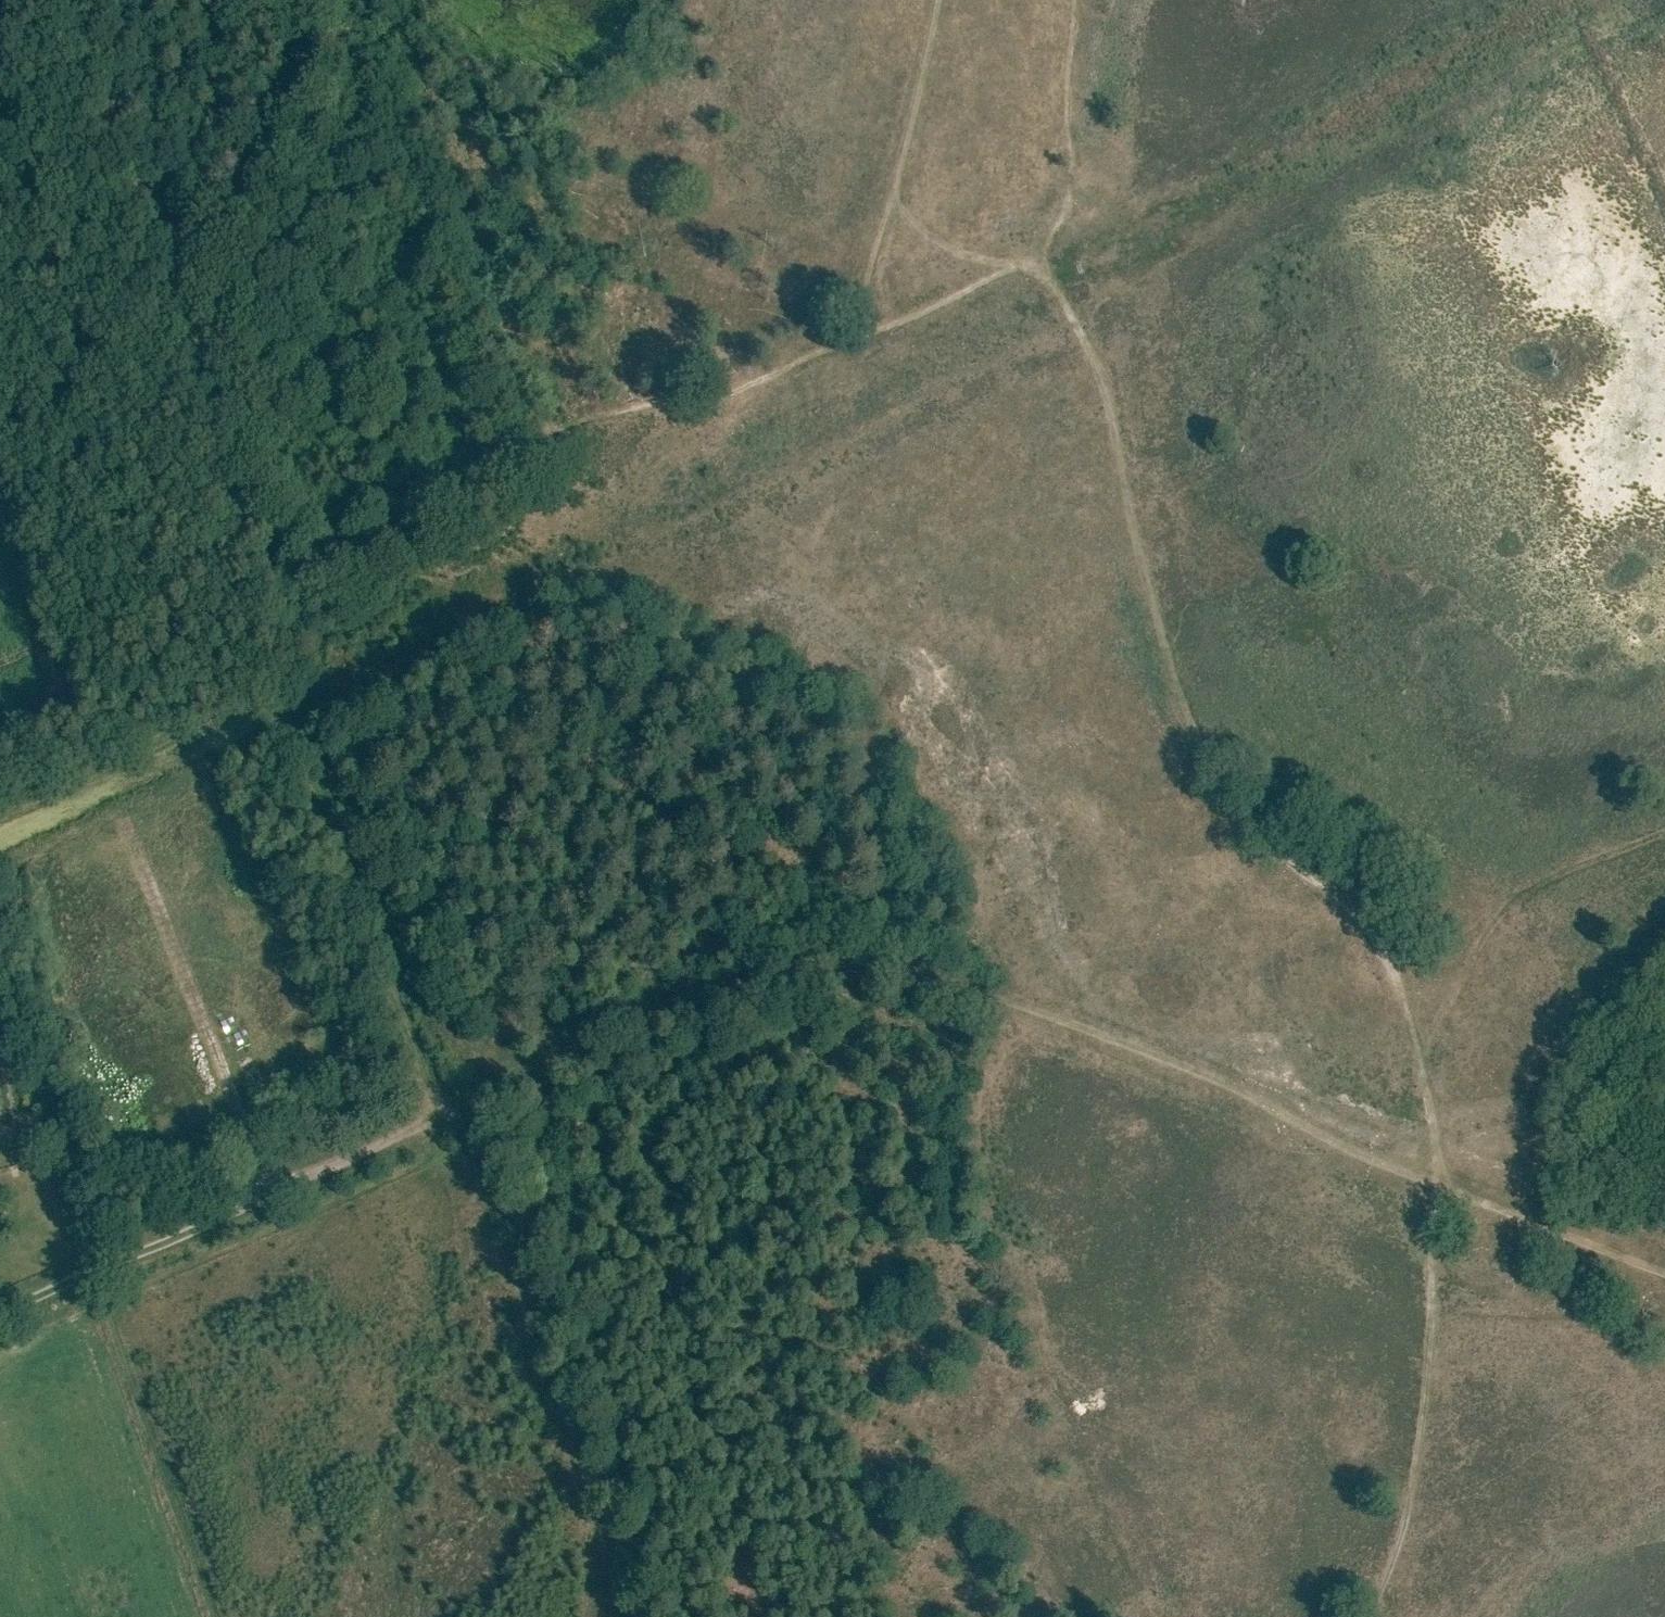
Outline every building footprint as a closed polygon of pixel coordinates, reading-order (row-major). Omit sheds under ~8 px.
[(12,1067),(2,1031),(0,1032),(0,1070),(12,1067)]
